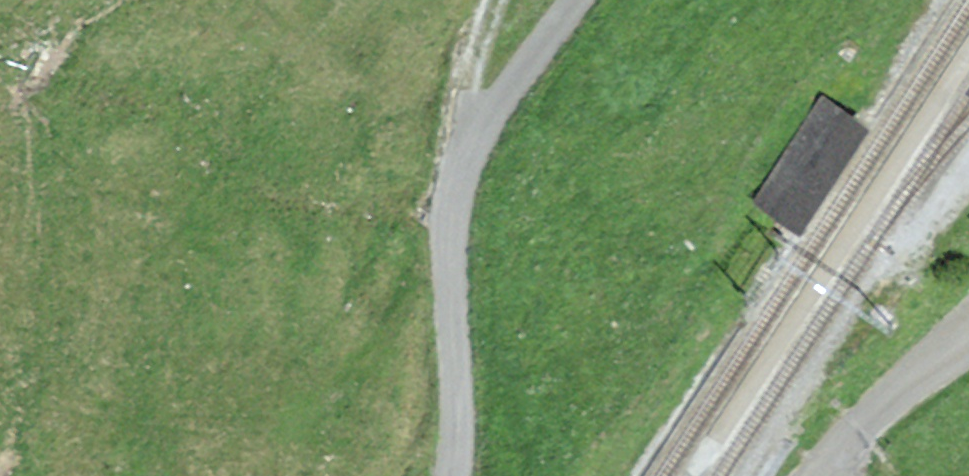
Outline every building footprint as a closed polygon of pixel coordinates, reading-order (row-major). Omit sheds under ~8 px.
[(867,131),(818,101),(755,205),(804,235),(849,160),(867,131)]
